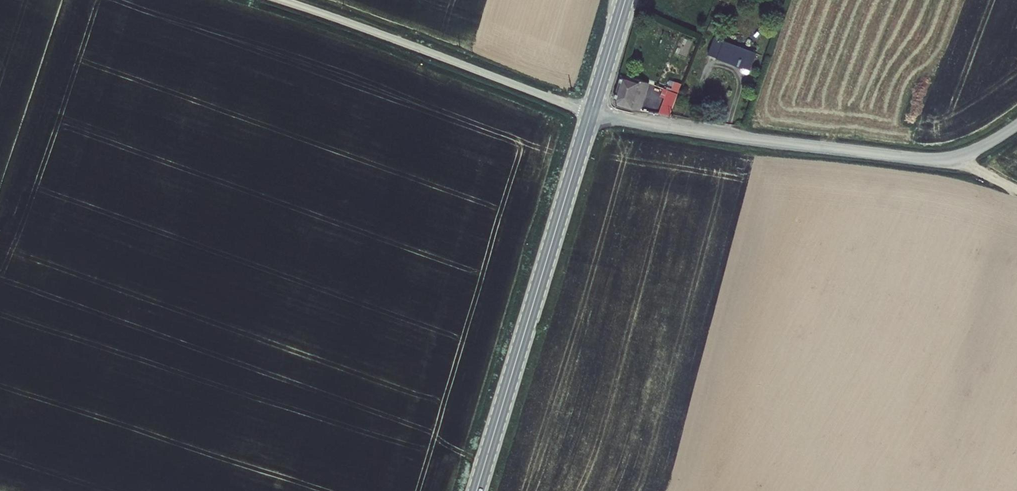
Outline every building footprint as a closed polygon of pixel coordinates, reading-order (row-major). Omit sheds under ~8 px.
[(752,47),(715,31),(707,50),(744,65),(752,47)] [(622,65),(613,93),(641,103),(650,75),(622,65)] [(670,82),(661,108),(670,110),(680,85),(670,82)]
